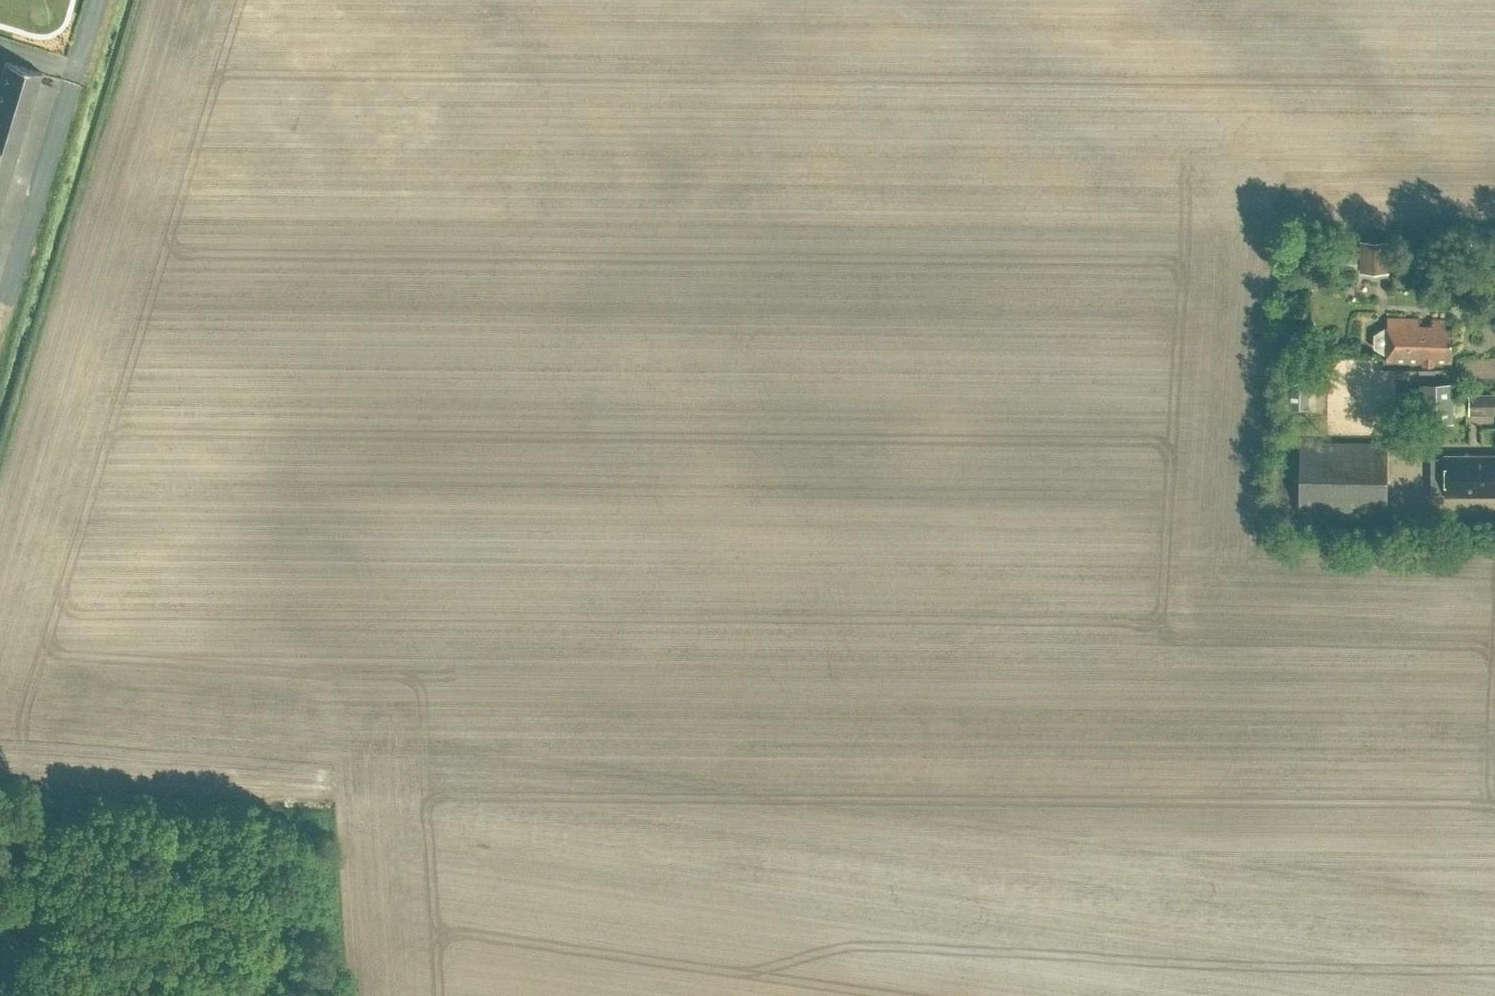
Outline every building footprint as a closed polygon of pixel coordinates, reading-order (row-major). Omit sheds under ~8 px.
[(41,73),(4,61),(0,74),(0,208),(41,73)] [(1362,270),(1388,271),(1388,239),(1363,239),(1362,270)] [(1451,363),(1452,327),(1447,327),(1447,317),(1432,317),(1432,324),(1420,324),(1420,317),(1387,317),(1387,327),(1386,327),(1374,332),(1374,347),(1385,354),(1387,354),(1386,362),(1423,362),(1423,371),(1433,371),(1433,362),(1451,363)] [(1449,420),(1448,382),(1418,383),(1419,421),(1449,420)] [(1296,410),(1307,409),(1305,385),(1295,386),(1296,410)] [(1465,392),(1465,413),(1493,413),(1493,392),(1465,392)] [(1299,439),(1297,508),(1385,509),(1386,441),(1299,439)] [(1445,454),(1445,457),(1431,457),(1431,493),(1445,493),(1445,495),(1494,495),(1494,454),(1445,454)]
